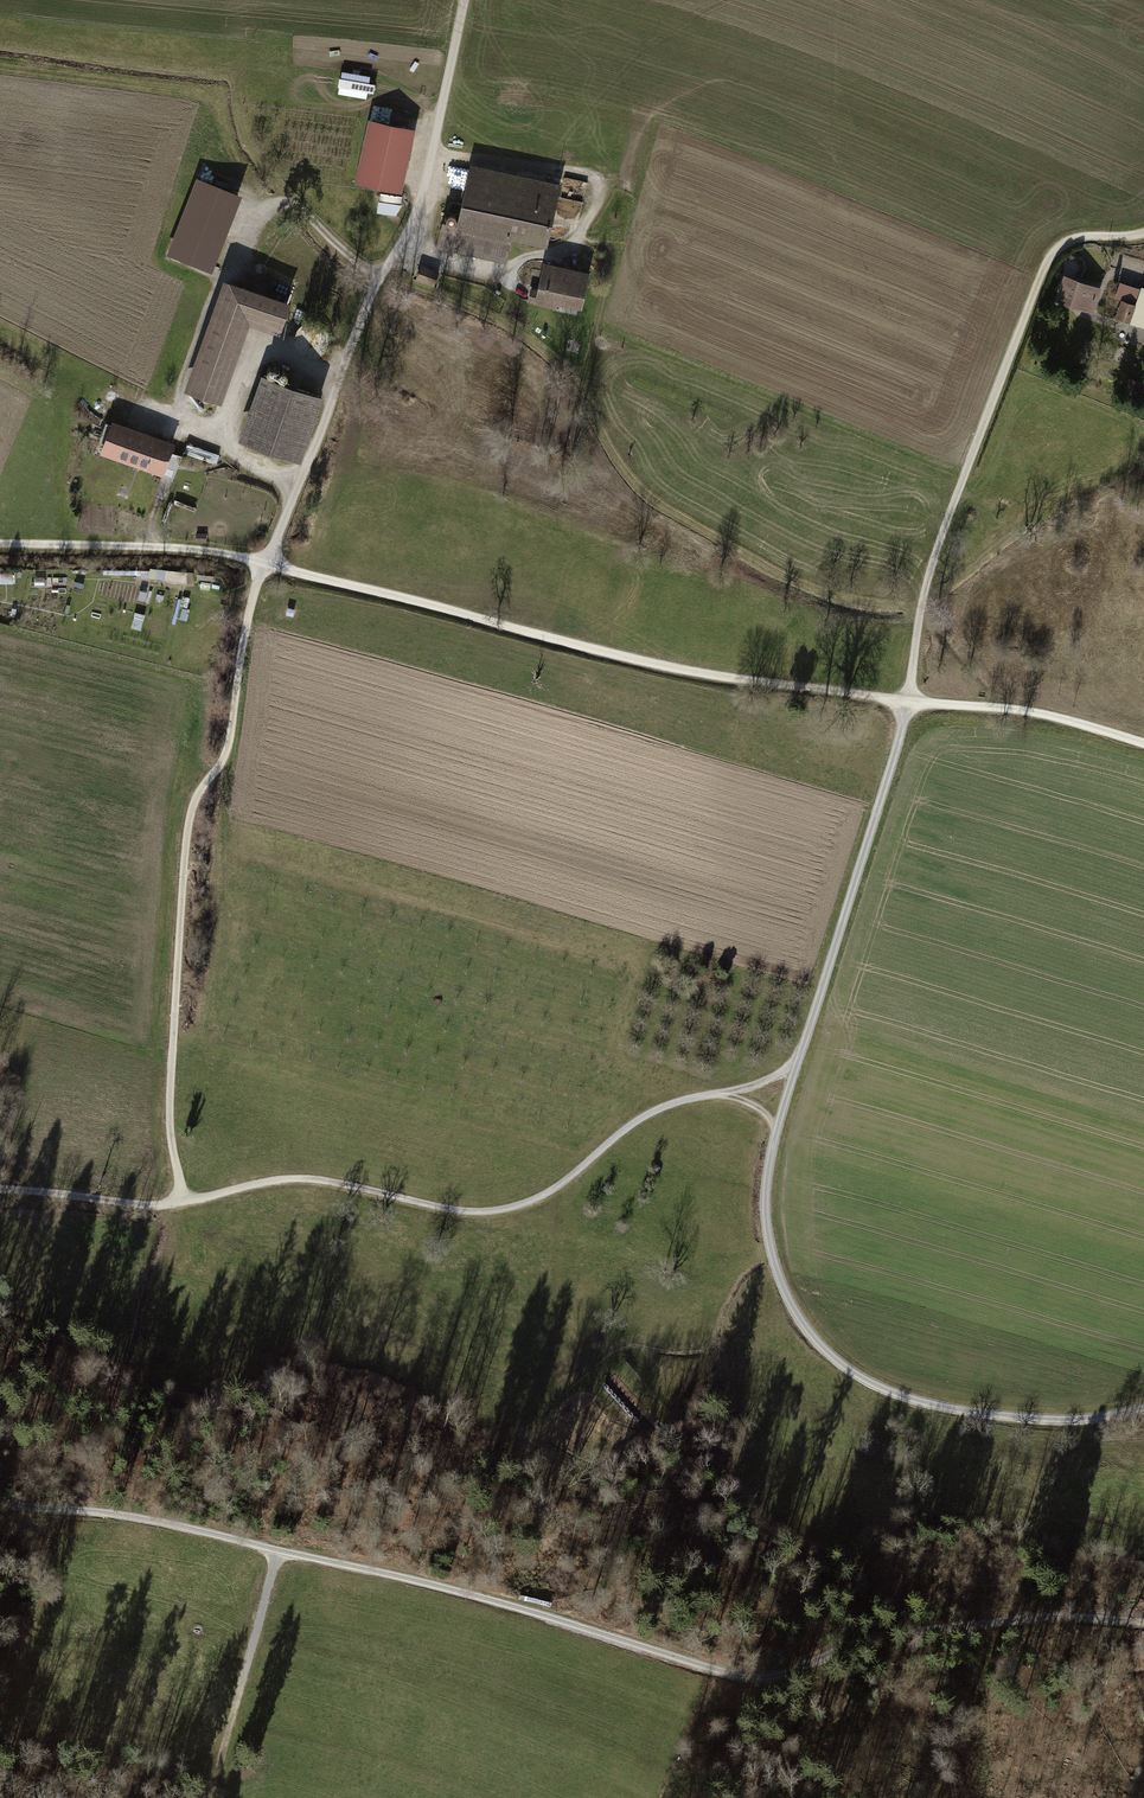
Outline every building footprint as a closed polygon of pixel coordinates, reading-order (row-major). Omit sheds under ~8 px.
[(412,128),(371,119),(358,179),(399,188),(412,128)] [(560,185),(470,166),(457,227),(456,230),(511,242),(548,250),(560,185)] [(197,180),(170,258),(217,274),(244,196),(197,180)] [(403,197),(381,193),(378,214),(396,216),(403,205),(402,205),(403,197)] [(456,230),(457,227),(443,224),(437,250),(507,264),(511,242),(456,230)] [(588,270),(542,260),(536,287),(529,286),(526,300),(554,306),(555,301),(580,307),(588,270)] [(439,270),(421,263),(415,277),(434,284),(439,270)] [(1101,287),(1063,274),(1054,300),(1093,313),(1101,287)] [(291,299),(223,275),(183,389),(221,402),(249,323),(279,333),(291,299)] [(1140,285),(1139,287),(1119,281),(1113,299),(1120,301),(1114,318),(1143,328),(1143,287),(1140,285)] [(323,393),(261,371),(237,437),(300,459),(323,393)] [(175,440),(111,418),(98,453),(162,476),(175,440)]
